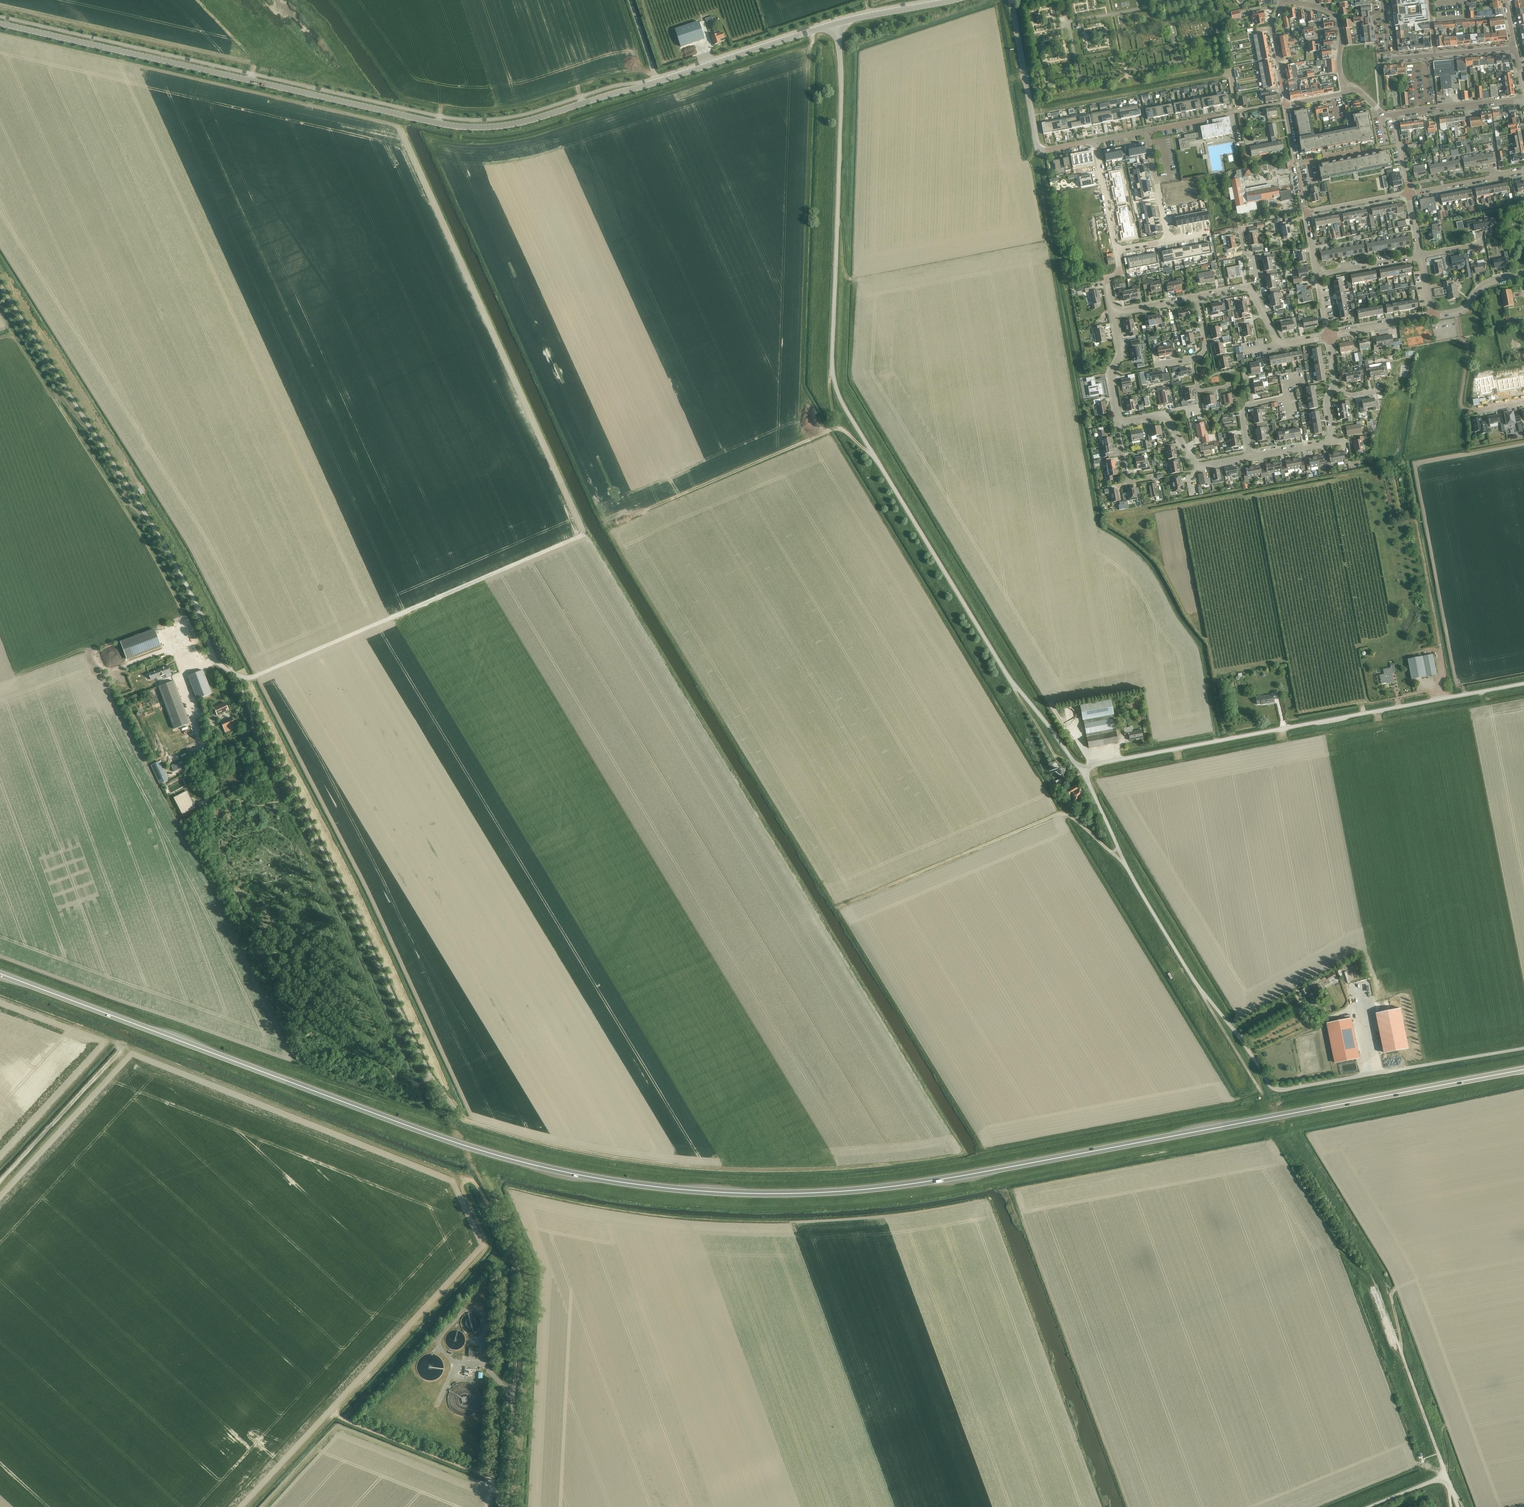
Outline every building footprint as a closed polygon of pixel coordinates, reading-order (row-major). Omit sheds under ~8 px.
[(1421,23),(1429,22),(1427,10),(1427,6),(1426,0),(1392,0),(1393,8),(1394,17),(1396,27),(1406,26),(1421,24),(1421,23)] [(1517,11),(1523,9),(1523,0),(1515,0),(1517,11)] [(1483,11),(1490,11),(1502,9),(1501,2),(1493,3),(1493,7),(1490,7),(1483,7),(1483,11)] [(1355,14),(1357,13),(1372,12),(1371,5),(1361,7),(1361,10),(1355,10),(1355,14)] [(1298,18),(1297,12),(1295,12),(1294,9),(1288,10),(1289,19),(1298,18)] [(1491,15),(1491,17),(1503,15),(1502,9),(1490,11),(1478,11),(1478,15),(1491,15)] [(1239,11),(1231,13),(1232,19),(1240,18),(1239,11)] [(1263,11),(1252,13),(1253,20),(1254,20),(1255,25),(1264,24),(1263,18),(1264,18),(1263,11)] [(1308,20),(1307,13),(1304,14),(1304,11),(1297,12),(1298,18),(1299,21),(1308,20)] [(1308,23),(1317,22),(1316,15),(1313,15),(1313,13),(1307,13),(1308,20),(1308,23)] [(1330,21),(1329,18),(1323,19),(1324,28),(1333,27),(1332,21),(1330,21)] [(1362,19),(1362,18),(1361,18),(1353,18),(1354,23),(1361,22),(1361,24),(1363,23),(1363,27),(1364,27),(1373,26),(1373,18),(1362,19)] [(1506,30),(1505,25),(1504,18),(1490,20),(1490,24),(1490,27),(1495,27),(1495,31),(1506,30)] [(1350,29),(1350,28),(1352,28),(1351,20),(1342,21),(1343,29),(1350,29)] [(675,30),(681,47),(705,39),(699,22),(675,30)] [(1430,29),(1429,23),(1421,23),(1421,24),(1406,26),(1396,27),(1396,33),(1408,32),(1410,31),(1410,27),(1415,27),(1415,31),(1424,30),(1430,29)] [(1361,35),(1374,34),(1373,26),(1364,27),(1365,33),(1361,33),(1361,35)] [(1303,29),(1305,38),(1314,37),(1313,27),(1303,29)] [(1492,34),(1487,35),(1486,29),(1483,29),(1484,35),(1485,43),(1493,42),(1492,34)] [(725,40),(723,32),(719,33),(718,30),(717,31),(716,30),(713,31),(715,35),(711,36),(714,44),(720,42),(720,41),(725,40)] [(1492,34),(1493,42),(1508,41),(1506,30),(1495,31),(1496,34),(1492,34)] [(1326,41),(1332,40),(1332,37),(1334,37),(1334,31),(1324,32),(1326,41)] [(1396,33),(1397,40),(1406,39),(1407,42),(1407,43),(1409,42),(1410,42),(1411,42),(1414,41),(1418,41),(1418,39),(1419,39),(1419,38),(1421,38),(1421,35),(1410,36),(1409,36),(1408,32),(1396,33)] [(1265,33),(1253,35),(1254,42),(1266,40),(1265,33)] [(1365,43),(1375,43),(1374,34),(1361,35),(1360,35),(1360,37),(1361,36),(1361,37),(1365,37),(1365,43)] [(1281,44),(1294,42),(1293,39),(1290,40),(1290,41),(1288,42),(1287,36),(1279,37),(1281,44)] [(1437,47),(1444,47),(1443,36),(1441,36),(1441,37),(1436,38),(1437,47)] [(1398,46),(1398,51),(1408,50),(1408,47),(1411,47),(1410,42),(1409,42),(1407,43),(1407,42),(1406,39),(1397,40),(1398,46)] [(1423,44),(1424,49),(1432,48),(1431,39),(1423,40),(1423,44)] [(1266,40),(1254,42),(1255,48),(1267,46),(1266,40)] [(1333,46),(1332,40),(1326,41),(1323,41),(1323,47),(1318,48),(1319,51),(1321,51),(1330,49),(1330,47),(1333,46)] [(1424,49),(1423,44),(1418,44),(1418,41),(1414,41),(1411,42),(1410,42),(1411,47),(1411,50),(1424,49)] [(1288,50),(1288,49),(1287,44),(1290,44),(1290,45),(1294,44),(1294,42),(1281,44),(1282,51),(1288,50)] [(1319,51),(1318,48),(1318,45),(1315,45),(1315,42),(1308,43),(1310,52),(1319,51)] [(1267,46),(1255,48),(1256,55),(1268,52),(1267,46)] [(1290,55),(1289,49),(1288,49),(1288,50),(1282,51),(1283,58),(1296,56),(1296,53),(1293,54),(1293,55),(1290,55)] [(1331,56),(1330,49),(1321,51),(1322,60),(1329,59),(1328,56),(1331,56)] [(1268,52),(1256,55),(1258,61),(1270,59),(1268,52)] [(1501,69),(1503,69),(1503,64),(1502,56),(1494,57),(1494,65),(1502,64),(1502,65),(1501,65),(1501,69)] [(1503,64),(1503,69),(1505,69),(1505,65),(1504,65),(1504,64),(1512,63),(1511,56),(1502,56),(1503,64)] [(1480,71),(1480,66),(1479,58),(1472,59),(1473,68),(1477,68),(1478,71),(1480,71)] [(1488,68),(1487,66),(1487,58),(1479,58),(1480,66),(1484,66),(1484,68),(1488,68)] [(1466,70),(1466,67),(1465,59),(1457,60),(1458,68),(1458,69),(1458,71),(1466,71),(1466,70)] [(1270,61),(1258,63),(1259,70),(1271,67),(1270,61)] [(1451,76),(1450,61),(1433,62),(1435,77),(1440,77),(1441,90),(1443,90),(1452,89),(1451,76)] [(1401,74),(1406,74),(1406,65),(1397,66),(1398,76),(1399,82),(1402,82),(1401,74)] [(1388,77),(1398,76),(1397,66),(1383,67),(1386,91),(1389,90),(1388,77)] [(1271,67),(1259,70),(1260,76),(1272,74),(1271,67)] [(1298,78),(1297,72),(1297,71),(1286,73),(1287,80),(1298,78)] [(1504,83),(1513,82),(1511,74),(1504,75),(1504,72),(1496,73),(1496,77),(1505,76),(1505,79),(1504,79),(1504,83)] [(1272,74),(1260,76),(1262,82),(1274,80),(1272,74)] [(1308,85),(1307,85),(1307,83),(1308,83),(1307,79),(1304,79),(1304,82),(1305,85),(1307,97),(1313,96),(1311,89),(1310,89),(1311,90),(1309,90),(1308,85)] [(1274,80),(1262,82),(1263,89),(1275,87),(1274,80)] [(1322,85),(1324,94),(1333,92),(1332,85),(1331,83),(1322,85)] [(1296,84),(1293,84),(1293,85),(1296,99),(1302,98),(1300,91),(1297,92),(1296,84)] [(1276,92),(1268,94),(1268,91),(1260,92),(1261,98),(1263,97),(1263,98),(1264,98),(1265,99),(1265,102),(1277,100),(1276,92)] [(1248,106),(1246,95),(1240,96),(1240,99),(1238,99),(1239,107),(1244,106),(1244,107),(1248,106)] [(1131,118),(1141,116),(1139,105),(1129,107),(1131,118)] [(1320,107),(1322,113),(1325,113),(1326,119),(1328,118),(1327,112),(1326,106),(1320,107)] [(1122,120),(1131,118),(1129,107),(1120,109),(1122,120)] [(1277,115),(1276,108),(1266,110),(1265,109),(1262,110),(1263,113),(1266,113),(1267,117),(1277,115)] [(1506,116),(1517,113),(1516,108),(1508,109),(1509,113),(1506,114),(1506,112),(1502,113),(1503,116),(1506,116)] [(1112,121),(1122,120),(1120,109),(1110,110),(1112,121)] [(1368,112),(1365,112),(1362,113),(1362,112),(1362,113),(1359,114),(1359,113),(1359,114),(1352,115),(1354,123),(1355,122),(1356,128),(1314,136),(1309,113),(1311,113),(1310,109),(1303,110),(1303,109),(1303,110),(1300,111),(1300,110),(1300,111),(1294,112),(1295,116),(1296,122),(1297,122),(1297,125),(1296,125),(1297,125),(1298,131),(1299,134),(1298,134),(1299,134),(1300,138),(1299,138),(1300,141),(1299,141),(1301,151),(1302,151),(1304,150),(1304,153),(1304,154),(1312,152),(1317,151),(1317,152),(1318,152),(1317,151),(1320,150),(1320,151),(1321,151),(1320,150),(1321,150),(1321,149),(1326,148),(1327,149),(1327,150),(1328,150),(1328,149),(1330,148),(1331,149),(1331,148),(1335,147),(1335,148),(1335,147),(1338,147),(1338,148),(1338,147),(1342,146),(1342,147),(1343,147),(1342,146),(1345,145),(1345,146),(1346,146),(1345,145),(1350,145),(1350,144),(1353,144),(1353,145),(1353,144),(1357,143),(1357,144),(1361,143),(1361,144),(1371,142),(1371,141),(1370,139),(1373,139),(1374,139),(1372,131),(1371,126),(1371,125),(1371,126),(1370,123),(1371,123),(1371,122),(1370,123),(1369,117),(1368,112)] [(1103,123),(1112,121),(1110,110),(1101,112),(1103,123)] [(1503,116),(1502,113),(1502,110),(1492,112),(1494,121),(1499,120),(1499,118),(1497,118),(1497,117),(1499,117),(1503,116)] [(1091,114),(1093,125),(1103,123),(1101,112),(1091,114)] [(1486,112),(1486,113),(1485,113),(1485,112),(1485,113),(1481,113),(1482,122),(1482,121),(1492,120),(1491,112),(1486,112)] [(1081,127),(1091,125),(1089,114),(1079,116),(1081,127)] [(1072,129),(1081,127),(1079,116),(1070,118),(1072,129)] [(1454,127),(1454,123),(1453,116),(1445,117),(1446,126),(1447,127),(1452,126),(1452,127),(1454,127)] [(1232,134),(1229,117),(1212,120),(1213,125),(1200,127),(1201,132),(1184,136),(1185,139),(1179,140),(1181,150),(1190,149),(1189,143),(1203,141),(1202,140),(1224,136),(1224,135),(1232,134)] [(1482,126),(1481,121),(1480,117),(1470,118),(1471,127),(1482,126)] [(1509,129),(1510,129),(1520,127),(1518,117),(1512,119),(1513,125),(1508,126),(1509,129)] [(1063,131),(1072,129),(1070,118),(1061,120),(1063,131)] [(1053,132),(1063,131),(1061,120),(1051,121),(1053,132)] [(1053,132),(1051,121),(1041,123),(1044,134),(1053,132)] [(1435,129),(1435,124),(1432,124),(1431,123),(1427,123),(1427,124),(1425,125),(1426,136),(1429,136),(1429,133),(1436,133),(1435,129)] [(1278,137),(1275,124),(1268,125),(1271,138),(1272,143),(1249,147),(1251,156),(1284,150),(1282,141),(1276,142),(1275,137),(1278,137)] [(1516,143),(1523,142),(1521,132),(1514,134),(1516,143)] [(1239,144),(1244,143),(1244,142),(1236,143),(1237,144),(1235,144),(1237,151),(1240,150),(1240,148),(1239,144)] [(1128,153),(1125,153),(1126,160),(1135,158),(1135,156),(1133,146),(1127,147),(1128,153)] [(1517,148),(1514,149),(1515,151),(1510,152),(1510,155),(1523,153),(1523,148),(1523,147),(1517,148)] [(1384,169),(1392,168),(1389,155),(1387,155),(1386,153),(1386,152),(1378,154),(1375,155),(1375,154),(1375,155),(1372,155),(1368,156),(1368,155),(1367,155),(1367,156),(1365,157),(1365,156),(1364,156),(1364,157),(1360,158),(1360,157),(1360,158),(1357,158),(1357,157),(1357,158),(1356,158),(1357,160),(1351,161),(1351,159),(1350,160),(1350,159),(1350,160),(1347,160),(1347,159),(1347,160),(1343,161),(1343,160),(1342,160),(1343,161),(1340,162),(1340,161),(1339,161),(1339,162),(1335,162),(1335,163),(1332,163),(1332,162),(1332,163),(1329,164),(1329,163),(1321,165),(1322,168),(1320,169),(1320,168),(1319,168),(1322,181),(1329,180),(1329,178),(1346,175),(1347,179),(1354,177),(1354,174),(1357,173),(1357,177),(1365,175),(1365,171),(1384,168),(1384,169)] [(1487,155),(1488,163),(1488,164),(1492,163),(1492,162),(1494,162),(1493,154),(1488,154),(1488,152),(1485,152),(1486,155),(1487,155)] [(1487,155),(1486,155),(1482,156),(1482,153),(1480,153),(1480,156),(1481,156),(1482,164),(1483,164),(1483,165),(1486,164),(1486,163),(1488,163),(1487,155)] [(1481,156),(1480,156),(1476,157),(1476,154),(1474,154),(1474,157),(1475,157),(1476,165),(1476,166),(1481,165),(1480,164),(1482,164),(1481,156)] [(1523,161),(1523,154),(1510,157),(1510,158),(1511,158),(1511,160),(1514,159),(1514,162),(1519,162),(1523,161)] [(1066,173),(1065,171),(1063,159),(1062,155),(1059,156),(1060,160),(1053,161),(1053,165),(1054,165),(1055,170),(1054,170),(1055,175),(1062,174),(1066,173)] [(1475,157),(1474,157),(1470,158),(1470,155),(1468,155),(1468,158),(1469,158),(1470,166),(1471,167),(1475,166),(1474,166),(1476,165),(1475,157)] [(1469,158),(1468,158),(1464,159),(1464,156),(1462,157),(1462,160),(1463,160),(1465,168),(1469,168),(1468,167),(1470,166),(1469,158)] [(1455,170),(1456,170),(1459,169),(1461,168),(1459,160),(1461,160),(1460,157),(1458,157),(1458,160),(1455,161),(1454,158),(1452,158),(1453,161),(1455,169),(1455,170)] [(1453,161),(1449,162),(1448,159),(1446,160),(1446,162),(1447,162),(1449,170),(1449,171),(1453,171),(1453,170),(1455,169),(1453,161)] [(1447,162),(1446,162),(1443,163),(1442,160),(1440,161),(1441,164),(1441,163),(1443,172),(1447,172),(1447,171),(1449,170),(1447,162)] [(1441,163),(1441,164),(1437,164),(1436,161),(1434,162),(1435,165),(1437,173),(1437,174),(1441,173),(1441,172),(1443,172),(1441,163)] [(1435,165),(1431,165),(1430,163),(1428,163),(1429,166),(1431,175),(1435,174),(1435,173),(1437,173),(1435,165)] [(1425,168),(1424,165),(1413,167),(1414,170),(1415,178),(1419,177),(1419,176),(1426,175),(1425,168)] [(1146,167),(1136,169),(1138,179),(1146,177),(1145,173),(1147,172),(1146,167)] [(1255,202),(1252,188),(1245,190),(1243,181),(1246,178),(1251,177),(1250,168),(1236,171),(1236,174),(1234,178),(1234,180),(1231,180),(1232,188),(1228,189),(1231,201),(1235,200),(1237,215),(1250,212),(1250,211),(1257,209),(1256,202),(1255,202)] [(1121,172),(1111,174),(1112,179),(1114,179),(1115,183),(1123,182),(1121,172)] [(1401,185),(1400,177),(1399,173),(1391,174),(1393,187),(1401,185)] [(1091,175),(1078,177),(1080,187),(1093,185),(1091,175)] [(1139,184),(1136,184),(1137,189),(1150,187),(1149,182),(1147,182),(1146,177),(1138,179),(1139,184)] [(1518,192),(1522,192),(1522,191),(1523,190),(1523,183),(1523,180),(1515,182),(1515,185),(1517,185),(1518,192)] [(1115,188),(1113,188),(1114,193),(1124,191),(1123,182),(1115,183),(1115,188)] [(1279,195),(1277,187),(1269,189),(1268,185),(1252,188),(1255,202),(1256,202),(1280,197),(1279,196),(1280,196),(1280,195),(1279,195)] [(1150,187),(1137,189),(1140,189),(1142,199),(1150,197),(1149,192),(1151,192),(1150,187)] [(1318,194),(1317,187),(1311,188),(1312,195),(1310,195),(1311,202),(1319,201),(1317,194),(1318,194)] [(1280,195),(1280,196),(1282,202),(1292,199),(1290,190),(1280,192),(1280,195)] [(1124,191),(1114,193),(1115,198),(1117,198),(1118,203),(1126,201),(1124,191)] [(1436,211),(1435,202),(1434,197),(1430,198),(1419,200),(1421,210),(1428,209),(1429,212),(1436,211)] [(1151,203),(1143,204),(1145,214),(1154,212),(1153,207),(1151,208),(1151,203)] [(1397,213),(1399,213),(1403,212),(1402,203),(1390,206),(1391,212),(1397,211),(1397,213)] [(1392,215),(1391,212),(1390,206),(1384,207),(1385,213),(1388,213),(1390,219),(1392,219),(1392,215)] [(1120,213),(1118,214),(1119,219),(1129,217),(1127,207),(1119,209),(1120,213)] [(1378,208),(1371,209),(1372,212),(1368,213),(1371,228),(1375,227),(1373,217),(1379,216),(1379,215),(1378,208)] [(1362,224),(1362,221),(1361,218),(1360,211),(1354,212),(1355,220),(1356,221),(1359,221),(1359,224),(1362,224)] [(1434,221),(1439,220),(1443,219),(1442,211),(1437,212),(1438,217),(1434,218),(1434,221)] [(1146,224),(1144,224),(1154,222),(1153,218),(1155,217),(1154,212),(1145,214),(1146,224)] [(1350,226),(1349,221),(1348,214),(1342,215),(1343,222),(1347,221),(1348,226),(1350,226)] [(1129,217),(1119,219),(1120,224),(1122,224),(1123,228),(1131,227),(1129,217)] [(1334,229),(1333,224),(1332,217),(1326,218),(1327,225),(1331,224),(1333,239),(1336,238),(1334,229)] [(1477,220),(1467,222),(1468,228),(1474,227),(1475,231),(1482,230),(1483,232),(1492,230),(1491,227),(1489,219),(1477,221),(1477,220)] [(1154,222),(1144,224),(1146,234),(1158,232),(1157,227),(1155,227),(1154,222)] [(1282,233),(1283,238),(1291,236),(1289,225),(1286,226),(1285,223),(1279,224),(1281,233),(1282,233)] [(1438,227),(1437,224),(1432,225),(1433,228),(1432,228),(1433,231),(1428,232),(1430,241),(1437,239),(1441,238),(1440,234),(1438,233),(1436,233),(1436,232),(1439,231),(1438,227)] [(1124,233),(1122,233),(1123,239),(1133,237),(1131,227),(1123,228),(1124,233)] [(1249,240),(1257,239),(1256,234),(1258,233),(1257,230),(1249,231),(1249,235),(1248,235),(1249,240)] [(1224,245),(1227,244),(1235,243),(1234,237),(1232,238),(1232,234),(1224,236),(1224,239),(1223,240),(1224,245)] [(1402,238),(1404,247),(1410,246),(1409,237),(1404,238),(1403,235),(1401,235),(1402,238)] [(1402,238),(1398,239),(1397,236),(1395,236),(1396,239),(1398,248),(1404,247),(1402,238)] [(1396,239),(1392,240),(1391,237),(1389,237),(1390,240),(1392,249),(1398,248),(1396,239)] [(1390,240),(1386,241),(1385,238),(1383,238),(1384,241),(1386,250),(1392,249),(1390,240)] [(1262,247),(1260,247),(1260,244),(1258,244),(1257,239),(1249,240),(1250,246),(1251,246),(1252,249),(1253,252),(1263,250),(1262,247)] [(1384,241),(1380,242),(1379,239),(1377,239),(1378,243),(1378,242),(1379,251),(1386,250),(1384,241)] [(1378,242),(1378,243),(1374,243),(1373,240),(1371,240),(1371,244),(1372,244),(1373,252),(1379,251),(1378,242)] [(1372,244),(1371,244),(1368,244),(1367,241),(1365,242),(1365,245),(1366,244),(1368,253),(1373,252),(1372,244)] [(1210,243),(1200,245),(1202,256),(1212,254),(1210,243)] [(1235,243),(1227,244),(1228,249),(1226,250),(1227,253),(1235,252),(1234,249),(1236,248),(1235,243)] [(1352,256),(1359,255),(1357,243),(1355,243),(1356,246),(1352,247),(1352,244),(1350,244),(1352,256)] [(1346,257),(1352,256),(1350,244),(1349,244),(1350,247),(1346,248),(1345,245),(1344,245),(1346,257)] [(1200,245),(1191,247),(1193,258),(1202,256),(1200,245)] [(1340,258),(1346,257),(1344,245),(1343,245),(1344,248),(1340,249),(1339,246),(1338,246),(1340,258)] [(1334,259),(1340,258),(1338,246),(1337,246),(1337,249),(1333,250),(1333,247),(1331,247),(1331,250),(1332,250),(1334,259)] [(1191,247),(1181,248),(1183,259),(1193,258),(1191,247)] [(1181,248),(1172,250),(1174,261),(1183,259),(1181,248)] [(1332,250),(1331,250),(1327,251),(1327,248),(1325,248),(1325,251),(1326,251),(1327,260),(1334,259),(1332,250)] [(1326,251),(1325,251),(1321,252),(1321,249),(1319,249),(1319,253),(1320,252),(1322,261),(1327,260),(1326,251)] [(1172,250),(1162,252),(1164,263),(1174,261),(1172,250)] [(1298,258),(1299,262),(1306,261),(1305,253),(1300,254),(1299,250),(1293,252),(1294,259),(1298,258)] [(1146,254),(1148,265),(1158,263),(1156,252),(1146,254)] [(1509,261),(1508,252),(1504,252),(1505,258),(1494,260),(1495,268),(1507,266),(1506,261),(1509,261)] [(1139,267),(1148,265),(1146,254),(1137,256),(1139,267)] [(1263,266),(1272,264),(1271,260),(1274,260),(1273,254),(1271,255),(1266,256),(1264,256),(1263,256),(1264,259),(1262,260),(1263,266)] [(1463,255),(1451,258),(1453,268),(1455,267),(1456,271),(1460,271),(1460,270),(1465,269),(1466,270),(1465,270),(1465,273),(1466,273),(1466,275),(1466,277),(1467,277),(1467,279),(1471,278),(1468,260),(1464,261),(1463,255)] [(1127,258),(1129,269),(1139,267),(1137,256),(1127,258)] [(1447,271),(1445,259),(1434,261),(1435,267),(1434,267),(1436,275),(1443,274),(1443,272),(1447,271)] [(1227,268),(1229,278),(1241,276),(1240,269),(1243,269),(1242,261),(1238,261),(1239,266),(1227,268)] [(1486,271),(1485,263),(1475,265),(1474,263),(1471,264),(1472,270),(1475,269),(1476,273),(1486,271)] [(1267,274),(1276,273),(1275,267),(1272,268),(1272,264),(1263,266),(1264,271),(1266,271),(1267,274)] [(1308,278),(1307,270),(1306,270),(1306,267),(1297,269),(1298,276),(1292,277),(1294,284),(1302,282),(1301,279),(1308,278)] [(1213,272),(1198,274),(1200,283),(1207,281),(1207,282),(1214,280),(1213,272)] [(1275,282),(1274,278),(1277,278),(1276,273),(1267,274),(1267,277),(1266,277),(1267,283),(1275,282)] [(1342,287),(1342,284),(1341,281),(1344,280),(1344,277),(1336,278),(1336,282),(1333,282),(1334,288),(1342,287)] [(1173,282),(1175,291),(1182,290),(1181,284),(1184,284),(1182,278),(1177,279),(1177,281),(1173,282)] [(1144,289),(1147,289),(1151,288),(1152,293),(1161,291),(1159,281),(1152,283),(1152,280),(1143,282),(1144,289)] [(1175,291),(1173,282),(1169,283),(1169,280),(1163,282),(1164,288),(1167,287),(1168,293),(1175,291)] [(1270,292),(1280,291),(1279,285),(1275,286),(1275,282),(1267,283),(1268,290),(1270,289),(1270,292)] [(1456,285),(1451,286),(1450,282),(1443,283),(1444,288),(1447,287),(1449,300),(1459,298),(1456,285)] [(1129,290),(1131,300),(1138,299),(1137,293),(1139,292),(1138,286),(1132,287),(1133,290),(1129,290)] [(1101,302),(1100,297),(1099,297),(1098,290),(1093,291),(1092,287),(1084,289),(1085,292),(1089,292),(1093,310),(1097,309),(1097,307),(1098,307),(1097,303),(1101,302)] [(1306,291),(1305,287),(1296,289),(1297,293),(1301,292),(1303,303),(1313,301),(1311,290),(1306,291)] [(1131,300),(1129,290),(1126,291),(1125,289),(1119,290),(1119,292),(1120,296),(1123,295),(1124,301),(1131,300)] [(1514,306),(1511,290),(1501,292),(1504,307),(1514,306)] [(1270,301),(1278,300),(1277,296),(1281,296),(1280,291),(1270,292),(1271,295),(1269,296),(1270,301)] [(1278,300),(1270,301),(1271,307),(1273,307),(1273,310),(1274,310),(1279,309),(1283,308),(1282,303),(1279,303),(1278,300)] [(1237,306),(1230,307),(1229,301),(1225,302),(1225,303),(1227,311),(1235,309),(1235,310),(1247,307),(1246,302),(1237,304),(1237,306)] [(1227,311),(1225,303),(1222,304),(1222,303),(1211,305),(1212,311),(1210,311),(1211,313),(1211,316),(1218,314),(1217,311),(1223,310),(1223,313),(1227,312),(1227,311)] [(1237,319),(1240,319),(1244,318),(1244,314),(1248,313),(1247,307),(1235,310),(1237,319)] [(1189,317),(1188,309),(1177,311),(1179,319),(1189,317)] [(1153,316),(1155,325),(1161,324),(1162,328),(1165,327),(1164,320),(1161,320),(1160,315),(1153,316)] [(1149,326),(1155,325),(1153,316),(1147,317),(1149,323),(1145,323),(1147,330),(1150,330),(1149,326)] [(1316,318),(1302,320),(1301,316),(1297,317),(1299,324),(1303,324),(1304,328),(1317,326),(1316,321),(1316,318)] [(1287,323),(1288,331),(1294,330),(1294,328),(1297,327),(1295,318),(1286,320),(1287,323)] [(1134,330),(1132,320),(1125,321),(1127,333),(1130,333),(1130,336),(1137,335),(1136,330),(1134,330)] [(1288,331),(1287,323),(1283,323),(1282,320),(1277,321),(1279,331),(1282,330),(1282,332),(1288,331)] [(1106,341),(1104,329),(1101,330),(1100,326),(1092,328),(1093,332),(1095,332),(1097,343),(1106,341)] [(1182,336),(1181,336),(1183,346),(1186,345),(1194,344),(1192,334),(1188,334),(1188,331),(1182,333),(1182,336)] [(1396,340),(1395,339),(1392,340),(1391,335),(1383,337),(1385,347),(1393,345),(1393,347),(1399,346),(1398,339),(1396,340)] [(1377,348),(1385,347),(1383,337),(1375,338),(1376,343),(1373,343),(1374,351),(1377,350),(1377,348)] [(1370,347),(1368,339),(1358,341),(1360,349),(1370,347)] [(1137,345),(1139,345),(1138,340),(1130,341),(1132,349),(1130,349),(1131,354),(1132,353),(1133,360),(1141,359),(1139,351),(1138,351),(1137,345)] [(1164,347),(1165,356),(1172,355),(1171,350),(1174,349),(1172,342),(1167,343),(1167,346),(1164,347)] [(1353,350),(1352,342),(1339,344),(1340,352),(1353,350)] [(1165,356),(1164,347),(1160,348),(1159,344),(1153,345),(1155,353),(1158,352),(1159,357),(1165,356)] [(1251,369),(1259,368),(1258,363),(1263,362),(1262,359),(1256,360),(1256,363),(1250,364),(1251,369)] [(1387,371),(1385,363),(1375,365),(1376,368),(1378,378),(1381,377),(1380,376),(1384,376),(1384,371),(1387,371)] [(1378,378),(1376,368),(1375,365),(1365,366),(1365,367),(1366,374),(1370,374),(1370,378),(1374,377),(1374,378),(1378,378)] [(1181,376),(1191,375),(1189,368),(1183,369),(1182,366),(1176,367),(1177,373),(1180,372),(1181,376)] [(1352,372),(1354,382),(1357,382),(1357,381),(1360,380),(1360,376),(1363,375),(1361,368),(1358,368),(1358,371),(1352,372)] [(1170,381),(1169,373),(1162,374),(1161,371),(1150,374),(1151,382),(1163,379),(1163,382),(1170,381)] [(1354,382),(1352,372),(1345,373),(1344,371),(1341,371),(1343,379),(1346,378),(1346,382),(1350,382),(1350,383),(1354,382)] [(1121,380),(1122,387),(1131,386),(1130,379),(1135,378),(1134,374),(1128,376),(1128,378),(1121,380)] [(1104,394),(1102,383),(1096,384),(1094,377),(1086,378),(1087,382),(1091,381),(1092,386),(1091,386),(1092,391),(1093,391),(1094,396),(1104,394)] [(1253,384),(1254,389),(1263,387),(1265,387),(1264,382),(1266,382),(1265,378),(1259,380),(1260,383),(1253,384)] [(1482,382),(1477,383),(1478,391),(1482,390),(1483,394),(1488,393),(1492,392),(1492,388),(1496,388),(1494,379),(1489,380),(1490,384),(1486,385),(1482,385),(1482,382)] [(1168,403),(1168,404),(1172,404),(1171,396),(1167,397),(1166,391),(1158,393),(1160,405),(1168,403)] [(1235,398),(1234,392),(1231,393),(1231,394),(1223,395),(1225,405),(1227,406),(1228,404),(1233,404),(1232,399),(1235,398)] [(1181,402),(1182,405),(1188,404),(1187,401),(1195,400),(1194,394),(1185,396),(1182,396),(1183,401),(1181,402)] [(1209,396),(1211,405),(1216,404),(1216,408),(1220,408),(1219,402),(1216,402),(1214,395),(1209,396)] [(1206,406),(1211,405),(1209,396),(1204,397),(1205,404),(1202,405),(1203,409),(1206,409),(1206,406)] [(1095,416),(1099,415),(1107,414),(1105,402),(1101,403),(1100,399),(1094,400),(1094,404),(1097,403),(1098,410),(1094,410),(1095,416)] [(1367,400),(1369,408),(1372,407),(1373,411),(1378,410),(1377,400),(1374,401),(1373,399),(1367,400)] [(1133,400),(1126,401),(1127,408),(1126,408),(1127,412),(1135,410),(1134,404),(1137,404),(1136,400),(1133,400)] [(1365,408),(1369,408),(1367,400),(1361,401),(1361,403),(1359,404),(1360,413),(1366,412),(1365,408)] [(1338,413),(1347,411),(1347,408),(1349,407),(1348,401),(1342,402),(1342,405),(1337,406),(1338,413)] [(1253,418),(1261,417),(1261,413),(1264,412),(1263,407),(1254,408),(1254,411),(1252,412),(1253,418)] [(1347,411),(1338,413),(1339,420),(1345,419),(1345,422),(1351,421),(1350,415),(1348,415),(1347,411)] [(1505,414),(1506,417),(1507,425),(1515,424),(1515,423),(1521,421),(1520,414),(1515,415),(1514,416),(1513,412),(1505,414)] [(1234,417),(1227,419),(1226,415),(1222,415),(1223,419),(1222,420),(1223,423),(1225,423),(1225,427),(1234,425),(1233,422),(1235,421),(1234,417)] [(1490,425),(1501,423),(1499,415),(1488,417),(1490,425)] [(1257,427),(1266,425),(1265,419),(1262,420),(1261,417),(1253,418),(1254,424),(1256,424),(1257,427)] [(1481,418),(1473,420),(1475,432),(1480,431),(1480,434),(1487,433),(1485,422),(1482,422),(1481,418)] [(1360,425),(1363,425),(1362,421),(1356,422),(1357,425),(1346,427),(1347,435),(1350,434),(1350,435),(1353,434),(1361,432),(1360,425)] [(1203,423),(1196,425),(1198,438),(1202,437),(1203,443),(1209,442),(1208,436),(1206,436),(1203,423)] [(1256,436),(1264,435),(1264,431),(1267,430),(1266,425),(1257,427),(1257,430),(1255,430),(1256,436)] [(1155,427),(1156,436),(1161,435),(1162,439),(1165,438),(1164,432),(1161,433),(1160,426),(1155,427)] [(1151,437),(1156,436),(1155,427),(1149,428),(1151,435),(1148,435),(1149,442),(1152,441),(1151,437)] [(1142,439),(1141,430),(1130,432),(1131,441),(1142,439)] [(1106,439),(1105,435),(1104,431),(1103,431),(1099,432),(1098,432),(1100,443),(1103,443),(1103,447),(1113,445),(1112,438),(1106,439)] [(1230,442),(1239,440),(1238,435),(1230,436),(1230,433),(1223,434),(1224,438),(1229,437),(1230,442)] [(1264,435),(1256,436),(1257,442),(1259,441),(1260,444),(1269,443),(1268,437),(1265,438),(1264,435)] [(1361,440),(1363,440),(1363,437),(1357,438),(1357,441),(1353,441),(1355,452),(1363,450),(1361,440)] [(1239,440),(1230,442),(1231,447),(1226,448),(1227,451),(1233,450),(1232,447),(1240,446),(1239,440)] [(1213,445),(1204,447),(1203,444),(1199,445),(1200,452),(1203,451),(1204,455),(1212,453),(1212,454),(1214,453),(1214,452),(1213,445)] [(1113,445),(1103,447),(1104,450),(1102,451),(1103,457),(1109,456),(1108,453),(1114,452),(1113,445)] [(1335,453),(1337,463),(1343,462),(1344,464),(1347,464),(1346,456),(1343,457),(1342,453),(1338,453),(1338,452),(1335,453)] [(1330,464),(1337,463),(1335,453),(1332,454),(1332,455),(1328,455),(1329,460),(1326,460),(1327,467),(1330,467),(1330,464)] [(1327,467),(1326,460),(1323,461),(1322,456),(1318,457),(1318,456),(1315,457),(1317,467),(1323,465),(1324,468),(1327,467)] [(1310,468),(1317,467),(1315,457),(1312,457),(1312,458),(1308,459),(1309,463),(1306,464),(1307,471),(1310,471),(1310,468)] [(1108,470),(1117,468),(1116,461),(1110,462),(1110,459),(1103,460),(1104,466),(1107,466),(1108,470)] [(1287,470),(1294,469),(1292,459),(1289,460),(1289,461),(1285,462),(1286,466),(1283,466),(1284,473),(1287,473),(1287,470)] [(1292,459),(1294,469),(1300,468),(1301,470),(1304,470),(1302,463),(1300,463),(1299,459),(1295,460),(1295,459),(1292,459)] [(1150,466),(1149,466),(1148,461),(1136,463),(1137,469),(1144,468),(1144,471),(1150,469),(1150,466)] [(1284,473),(1283,466),(1280,467),(1279,463),(1275,463),(1275,462),(1272,463),(1274,473),(1280,472),(1281,474),(1284,473)] [(1267,474),(1274,473),(1272,463),(1269,463),(1269,465),(1265,465),(1266,470),(1263,470),(1264,477),(1267,477),(1267,474)] [(1264,477),(1263,470),(1260,471),(1259,466),(1255,467),(1255,466),(1252,467),(1254,477),(1260,475),(1261,478),(1264,477)] [(1225,469),(1226,477),(1234,475),(1234,478),(1241,477),(1240,469),(1236,470),(1235,467),(1225,469)] [(1247,478),(1254,477),(1252,467),(1249,467),(1249,468),(1245,469),(1246,473),(1243,474),(1244,481),(1247,480),(1247,478)] [(1117,468),(1108,470),(1108,473),(1106,474),(1107,481),(1113,480),(1113,476),(1118,475),(1117,468)] [(1222,476),(1219,476),(1218,470),(1212,471),(1213,480),(1218,480),(1218,483),(1224,482),(1222,476)] [(1205,474),(1198,475),(1200,485),(1206,484),(1207,485),(1210,485),(1209,478),(1206,479),(1205,474)] [(1184,490),(1181,477),(1171,479),(1174,492),(1184,490)] [(1161,491),(1158,491),(1157,484),(1153,484),(1153,486),(1150,487),(1152,498),(1156,497),(1156,500),(1163,499),(1161,491)] [(1134,498),(1136,497),(1137,502),(1138,502),(1141,502),(1142,502),(1140,494),(1137,495),(1136,487),(1128,489),(1130,499),(1131,498),(1131,499),(1132,500),(1134,500),(1135,499),(1134,498)] [(1111,491),(1113,503),(1120,501),(1118,490),(1111,491)] [(154,629),(121,642),(127,660),(161,647),(154,629)] [(1408,659),(1412,679),(1437,675),(1433,655),(1408,659)] [(1385,669),(1386,674),(1381,675),(1383,683),(1390,682),(1391,683),(1395,682),(1393,673),(1397,672),(1396,665),(1392,666),(1392,668),(1385,669)] [(168,666),(148,674),(150,680),(170,673),(168,666)] [(197,699),(211,694),(203,670),(188,676),(197,699)] [(173,681),(158,687),(174,729),(189,724),(173,681)] [(1262,704),(1262,705),(1275,702),(1274,699),(1279,698),(1277,692),(1273,693),(1273,694),(1260,697),(1260,696),(1255,697),(1256,699),(1255,700),(1255,701),(1255,702),(1256,703),(1257,705),(1262,704)] [(1081,705),(1084,720),(1114,715),(1111,700),(1081,705)] [(225,703),(214,708),(217,715),(228,710),(225,703)] [(232,718),(220,724),(222,728),(223,728),(225,732),(236,727),(234,723),(232,718)] [(1114,719),(1085,724),(1089,748),(1118,742),(1114,719)] [(1142,731),(1132,732),(1131,727),(1124,728),(1126,736),(1129,735),(1130,740),(1143,738),(1142,731)] [(161,772),(160,769),(158,763),(154,765),(157,774),(155,774),(160,784),(165,781),(161,772)] [(174,778),(167,781),(173,794),(180,790),(174,778)] [(1062,792),(1066,789),(1061,781),(1057,783),(1062,792)] [(1076,800),(1083,795),(1080,789),(1077,784),(1067,790),(1070,795),(1071,794),(1073,797),(1074,796),(1076,800)] [(186,793),(175,798),(181,811),(185,809),(186,812),(193,808),(186,793)] [(1357,982),(1362,1002),(1368,1000),(1367,999),(1368,998),(1363,980),(1357,982)] [(1323,990),(1322,988),(1320,985),(1313,989),(1315,992),(1309,995),(1314,1004),(1320,1001),(1316,994),(1323,990)] [(1401,1008),(1376,1013),(1384,1053),(1409,1048),(1401,1008)] [(1327,1023),(1335,1063),(1360,1058),(1352,1018),(1327,1023)] [(479,1348),(469,1348),(468,1357),(479,1357),(479,1348)]
